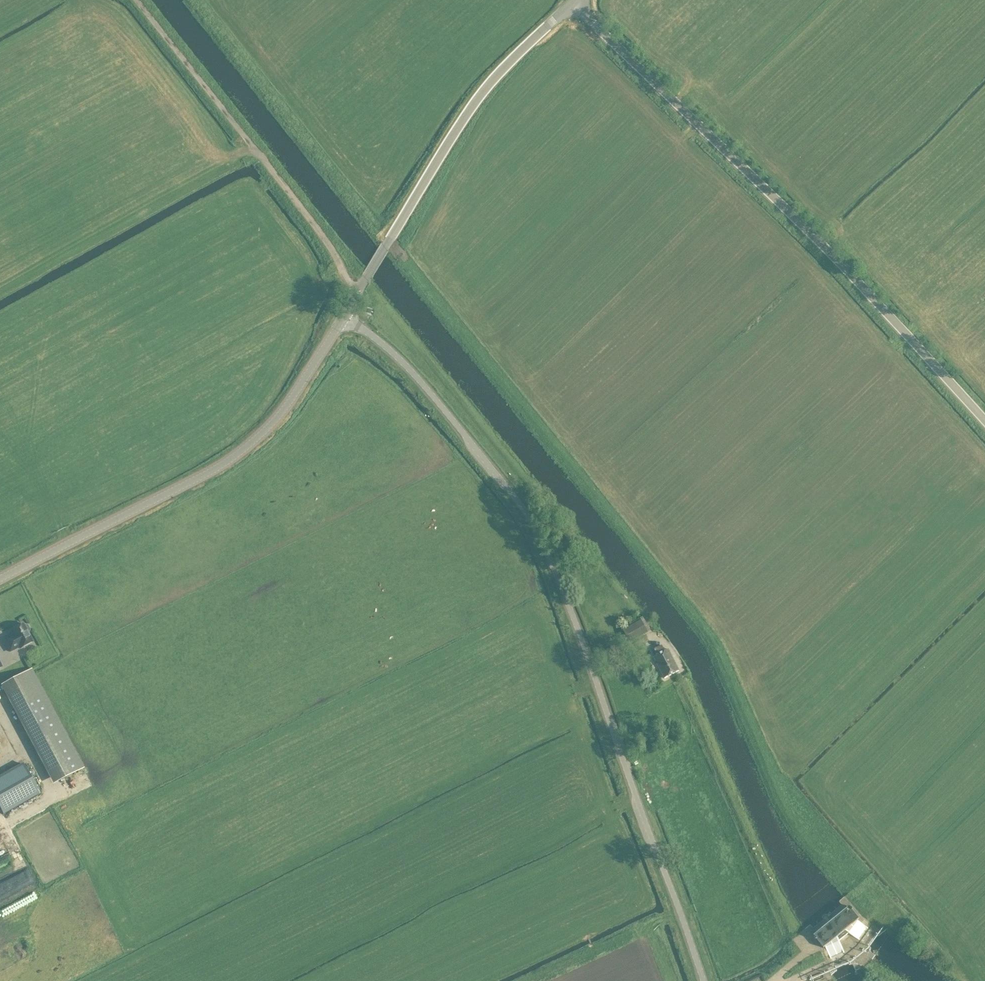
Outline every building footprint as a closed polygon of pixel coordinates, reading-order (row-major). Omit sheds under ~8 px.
[(641,619),(623,629),(631,642),(648,632),(641,619)] [(25,624),(24,625),(23,623),(10,630),(13,635),(4,639),(10,651),(32,639),(28,632),(29,631),(30,630),(27,624),(25,624)] [(678,670),(668,650),(664,651),(661,645),(654,649),(657,655),(653,657),(664,677),(678,670)] [(82,767),(30,669),(4,683),(29,731),(33,730),(59,779),(82,767)] [(0,775),(0,807),(4,814),(40,793),(23,762),(0,775)] [(21,855),(11,858),(14,866),(23,862),(21,855)] [(23,870),(13,876),(17,883),(27,877),(23,870)] [(0,918),(0,938),(24,928),(20,919),(35,913),(31,904),(0,918)] [(858,918),(848,906),(839,914),(821,929),(813,935),(823,947),(831,941),(849,926),(858,918)] [(885,922),(892,928),(898,921),(890,915),(885,922)]
